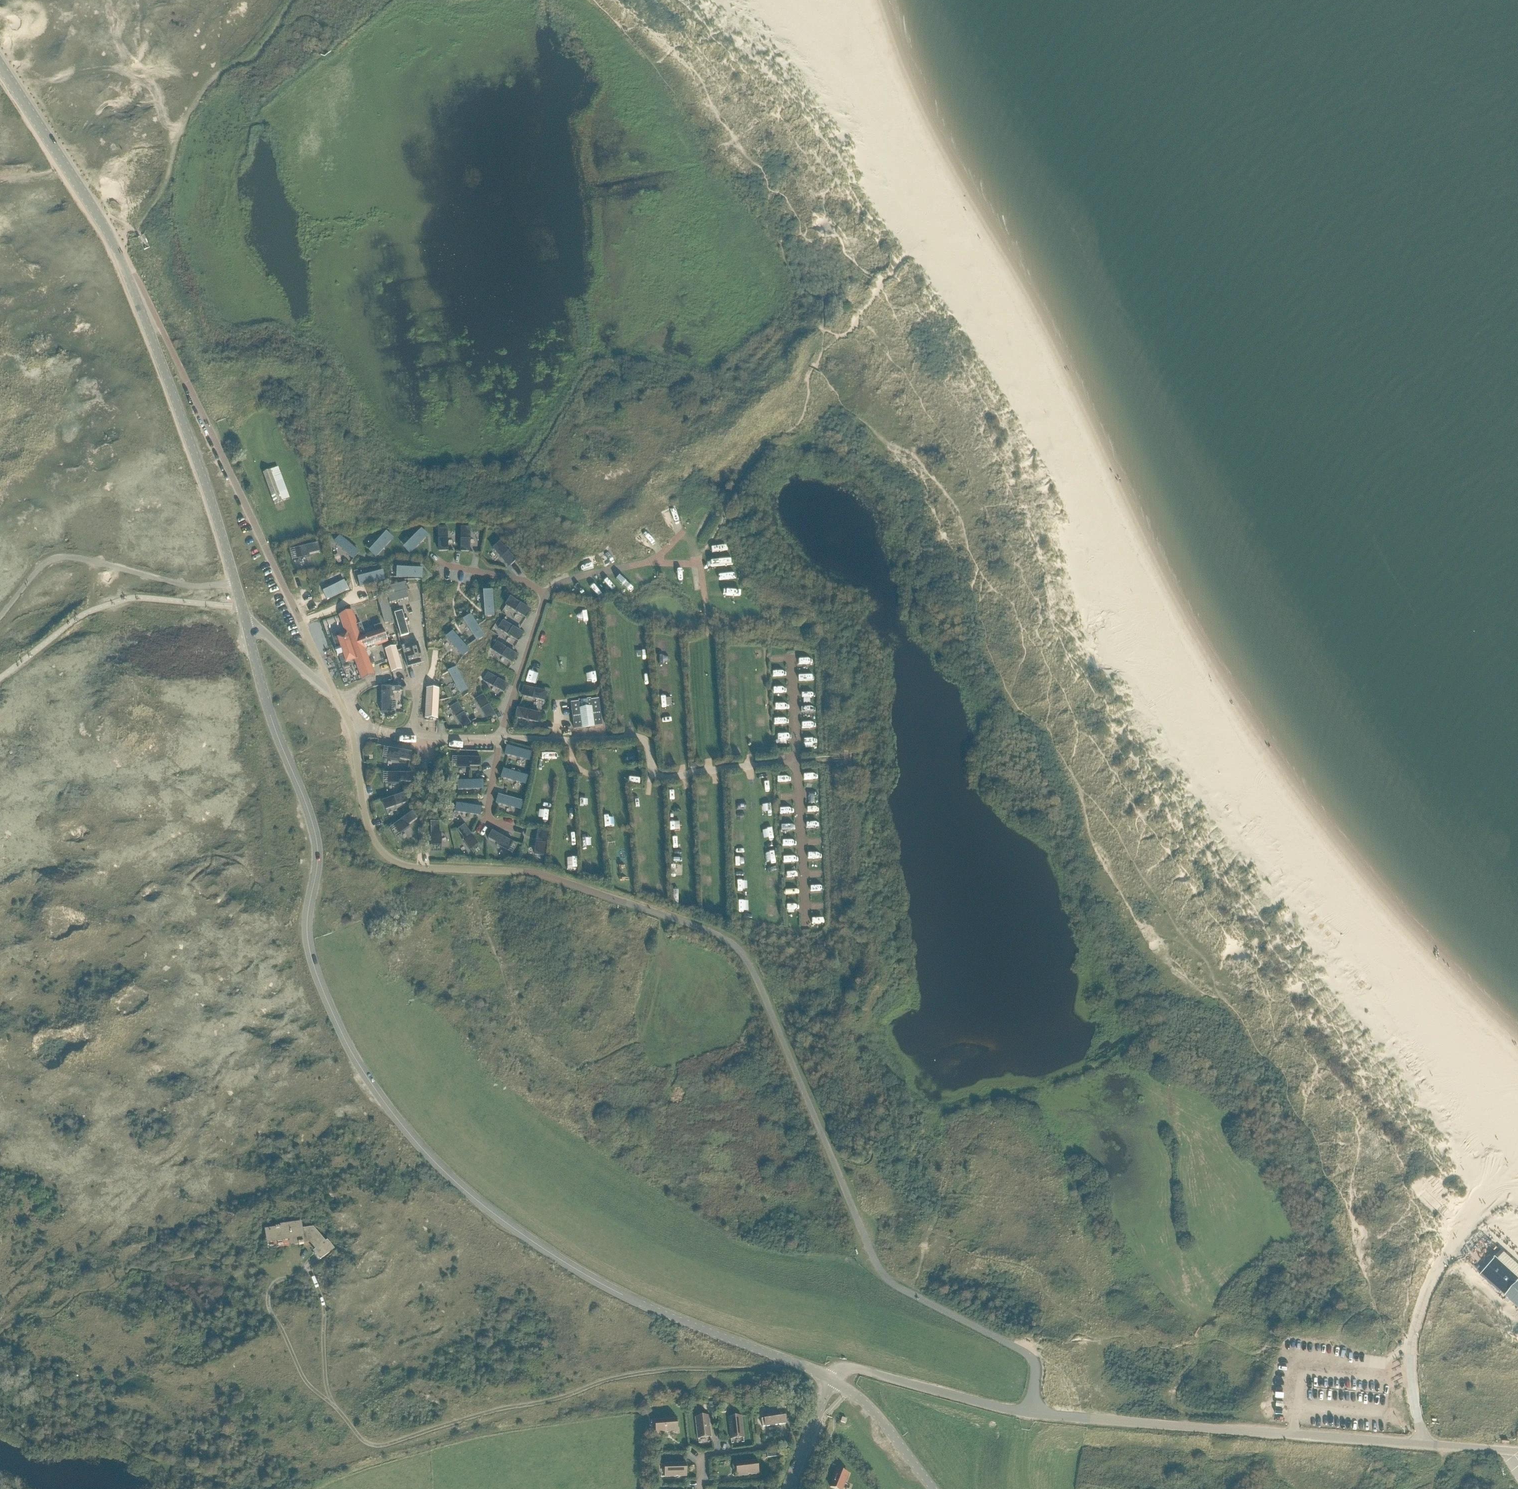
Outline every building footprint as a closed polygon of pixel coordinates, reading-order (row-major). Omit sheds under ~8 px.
[(278,467),(263,473),(274,504),(289,498),(278,467)] [(462,551),(472,551),(472,528),(463,528),(462,551)] [(440,551),(450,551),(449,529),(439,530),(440,551)] [(430,536),(423,530),(406,547),(412,554),(430,536)] [(395,538),(388,532),(371,550),(378,556),(395,538)] [(356,558),(361,551),(342,535),(336,542),(356,558)] [(517,560),(501,541),(495,548),(511,566),(517,560)] [(296,548),(299,559),(312,555),(312,553),(322,551),(319,543),(296,548)] [(425,568),(399,567),(398,577),(423,578),(424,579),(425,568)] [(385,570),(360,576),(361,586),(387,580),(385,570)] [(347,580),(324,591),(328,600),(351,589),(347,580)] [(405,582),(385,588),(390,604),(408,599),(408,598),(412,597),(410,593),(407,594),(406,591),(408,591),(405,582)] [(494,589),(486,589),(487,616),(495,616),(494,589)] [(386,596),(378,598),(384,622),(385,624),(389,623),(390,625),(394,624),(393,619),(386,596)] [(533,609),(513,596),(507,605),(528,617),(533,609)] [(338,633),(332,635),(343,668),(350,666),(349,663),(356,660),(362,680),(374,676),(370,665),(375,663),(370,651),(376,649),(375,645),(387,641),(382,624),(374,627),(376,632),(361,638),(360,635),(364,633),(361,624),(357,626),(352,611),(340,615),(347,635),(340,637),(338,633)] [(479,624),(473,613),(465,616),(477,640),(485,636),(479,624)] [(527,632),(505,620),(499,628),(522,641),(527,632)] [(467,646),(454,630),(448,636),(456,646),(463,656),(470,649),(467,646)] [(520,655),(498,641),(494,650),(515,663),(520,655)] [(418,642),(402,647),(408,668),(424,663),(418,642)] [(395,647),(385,650),(391,672),(402,669),(395,647)] [(457,666),(449,670),(462,694),(469,690),(457,666)] [(511,685),(489,672),(484,680),(506,694),(511,685)] [(549,690),(524,685),(522,696),(548,701),(549,690)] [(392,687),(382,687),(382,712),(392,713),(392,687)] [(426,688),(425,719),(438,719),(439,701),(440,689),(426,688)] [(485,693),(476,698),(489,721),(498,716),(485,693)] [(579,702),(571,703),(574,729),(582,728),(582,727),(594,725),(594,727),(602,726),(598,700),(591,701),(590,700),(579,701),(579,702)] [(471,724),(459,702),(452,706),(464,728),(471,724)] [(545,714),(518,708),(516,716),(543,723),(545,714)] [(534,752),(509,745),(506,755),(532,762),(534,752)] [(415,751),(391,747),(389,758),(402,760),(402,757),(413,760),(415,751)] [(482,755),(459,755),(459,767),(471,767),(471,764),(481,764),(482,755)] [(530,777),(504,769),(502,777),(528,784),(530,777)] [(408,782),(408,772),(391,772),(390,783),(400,784),(400,781),(408,782)] [(485,780),(459,780),(458,789),(485,789),(485,780)] [(407,802),(404,793),(383,799),(387,809),(407,802)] [(525,801),(500,793),(496,803),(523,811),(525,801)] [(484,806),(458,801),(456,811),(482,816),(484,806)] [(416,820),(411,813),(395,825),(402,833),(411,827),(410,825),(416,820)] [(471,850),(480,843),(467,824),(460,828),(466,838),(463,840),(471,850)] [(442,828),(433,828),(433,845),(445,846),(444,836),(442,836),(442,828)] [(515,841),(494,829),(490,838),(498,842),(497,846),(510,852),(515,841)] [(549,832),(539,830),(536,854),(547,856),(549,832)] [(280,1227),(265,1229),(266,1244),(289,1240),(290,1246),(304,1245),(304,1244),(310,1243),(315,1249),(313,1252),(320,1261),(335,1249),(327,1240),(326,1241),(313,1227),(302,1228),(302,1221),(280,1224),(280,1227)] [(1471,1264),(1513,1301),(1514,1300),(1517,1303),(1517,1295),(1517,1268),(1489,1243),(1471,1264)] [(764,1419),(761,1420),(762,1427),(785,1424),(784,1411),(763,1413),(764,1419)] [(708,1416),(695,1417),(696,1425),(697,1425),(697,1428),(698,1439),(699,1439),(698,1437),(710,1435),(710,1437),(711,1437),(708,1416)] [(741,1416),(728,1418),(729,1426),(730,1426),(730,1428),(731,1439),(731,1437),(743,1436),(743,1438),(744,1438),(741,1416)] [(666,1419),(655,1420),(655,1421),(657,1421),(658,1432),(656,1433),(678,1431),(677,1418),(668,1419),(669,1420),(666,1420),(666,1419)] [(747,1461),(736,1461),(738,1461),(738,1473),(736,1473),(736,1474),(757,1473),(757,1460),(749,1460),(749,1461),(747,1461)] [(675,1463),(664,1464),(666,1464),(667,1476),(665,1476),(665,1477),(687,1476),(686,1463),(678,1463),(678,1464),(675,1464),(675,1463)] [(830,1487),(835,1488),(842,1488),(847,1478),(848,1474),(837,1470),(830,1487)]
